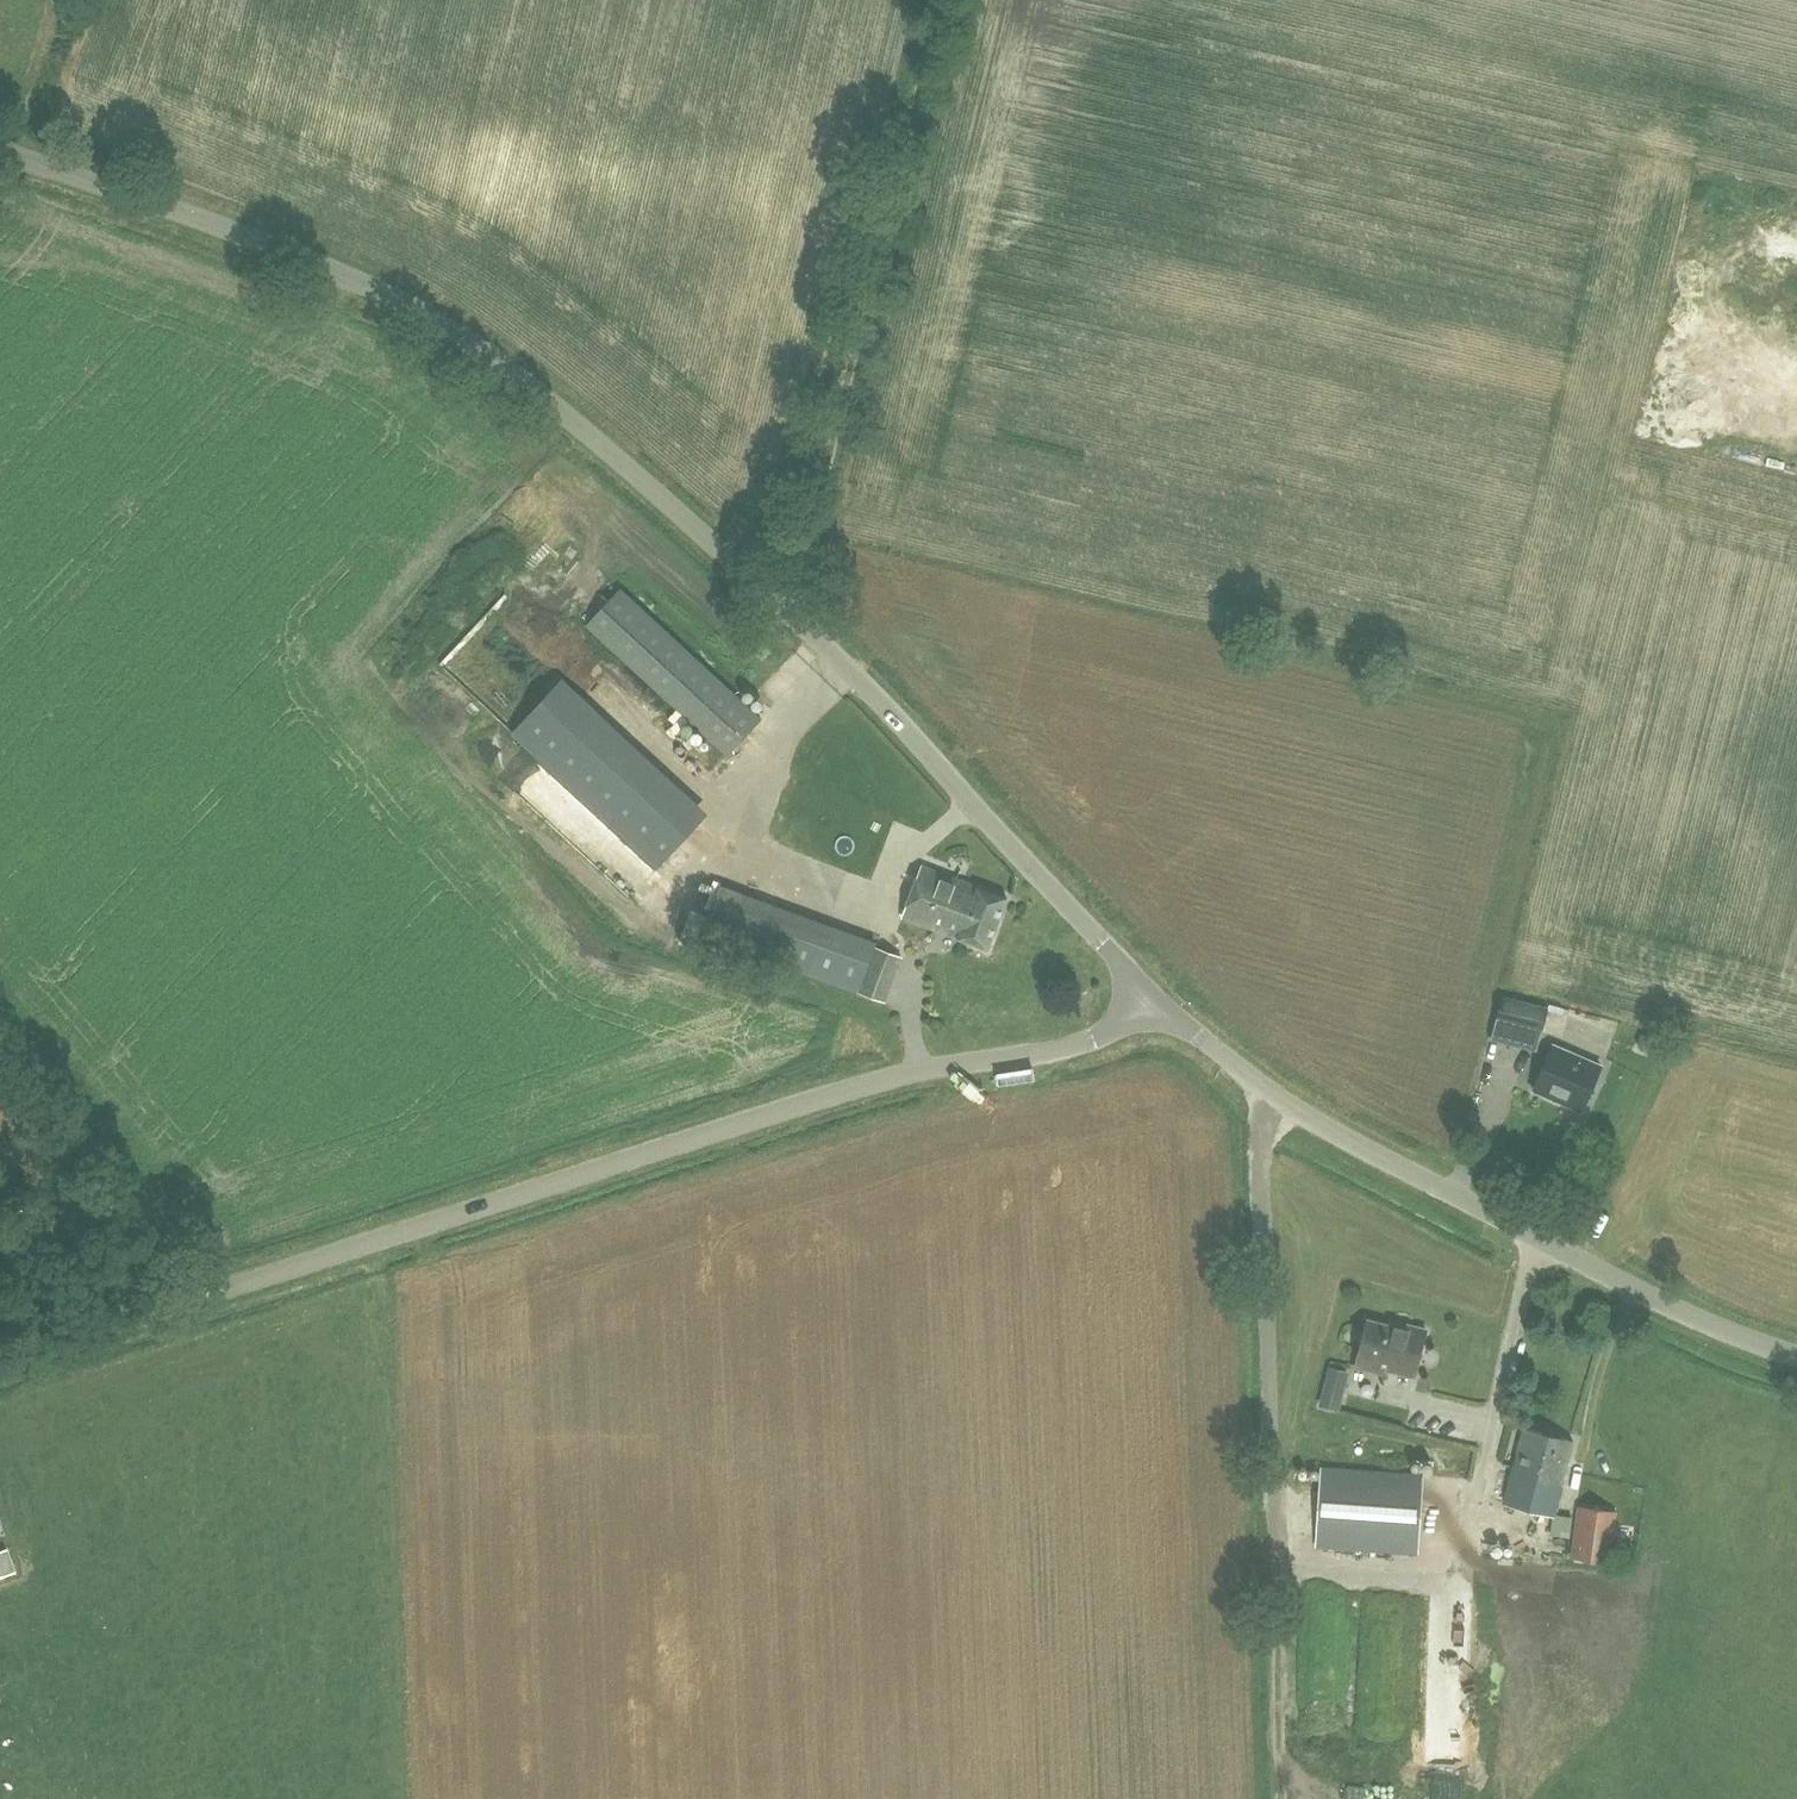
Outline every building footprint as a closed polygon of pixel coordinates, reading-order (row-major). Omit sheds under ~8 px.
[(632,585),(598,619),(734,754),(768,719),(632,585)] [(656,853),(724,778),(663,724),(649,740),(559,660),(506,718),(656,853)] [(889,828),(903,835),(912,817),(898,810),(889,828)] [(1007,895),(921,864),(902,916),(987,947),(1007,895)] [(834,983),(858,992),(875,946),(877,942),(852,933),(834,983)] [(875,946),(858,992),(884,1002),(901,956),(875,946)] [(1541,1031),(1548,1006),(1502,994),(1495,1019),(1541,1031)] [(1602,1062),(1554,1041),(1532,1090),(1580,1111),(1602,1062)] [(1588,1221),(1596,1205),(1585,1200),(1577,1215),(1588,1221)] [(1384,1367),(1414,1374),(1426,1328),(1403,1322),(1402,1327),(1366,1318),(1354,1364),(1383,1371),(1384,1367)] [(1331,1399),(1349,1401),(1353,1362),(1336,1360),(1331,1399)] [(1573,1439),(1524,1426),(1514,1465),(1515,1465),(1505,1500),(1553,1513),(1560,1486),(1560,1487),(1573,1439)] [(1421,1473),(1321,1466),(1316,1544),(1416,1551),(1421,1473)] [(1579,1506),(1572,1553),(1610,1558),(1616,1511),(1579,1506)] [(11,1570),(5,1552),(0,1553),(0,1573),(11,1570)]
